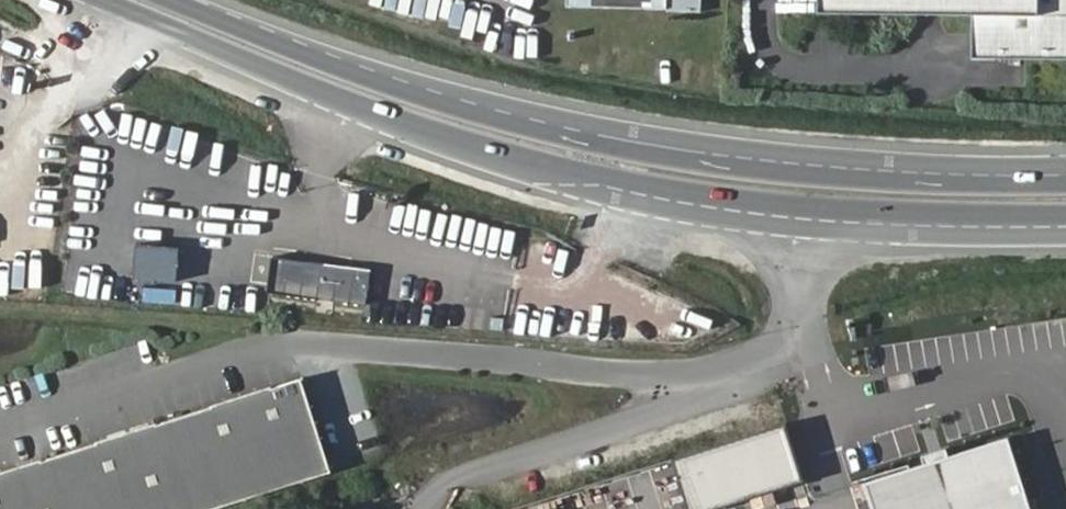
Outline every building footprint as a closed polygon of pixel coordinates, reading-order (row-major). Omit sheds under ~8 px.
[(963,16),(963,58),(1065,60),(1065,0),(812,0),(812,12),(963,16)] [(0,473),(0,508),(209,508),(336,468),(305,375),(0,473)] [(679,466),(692,508),(703,508),(802,480),(788,434),(679,466)] [(1017,443),(872,489),(878,508),(1038,508),(1017,443)]
